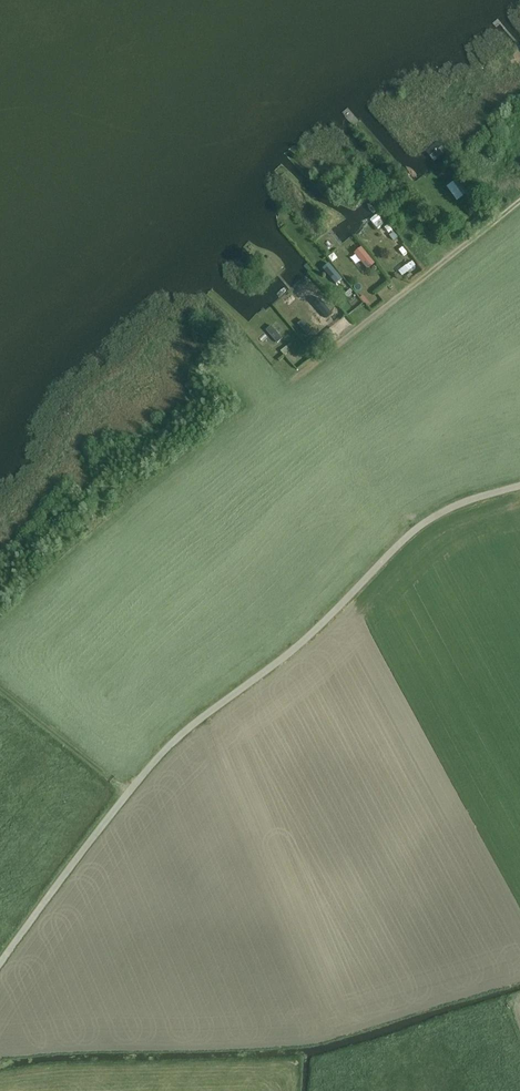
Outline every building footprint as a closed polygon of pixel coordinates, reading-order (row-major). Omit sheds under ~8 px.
[(391,229),(397,226),(393,219),(388,222),(391,229)] [(417,256),(402,266),(405,271),(420,262),(417,256)] [(337,264),(331,267),(339,280),(345,276),(337,264)]
